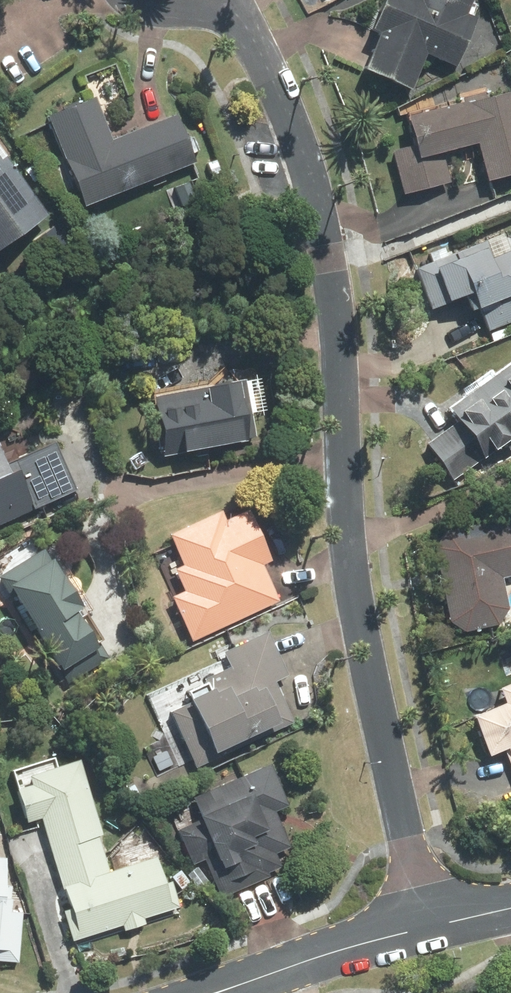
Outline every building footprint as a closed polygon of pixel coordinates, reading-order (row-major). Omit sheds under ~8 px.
[(373,29),(379,32),(365,69),(413,88),(427,52),(462,65),(484,8),(463,0),(384,0),(373,29)] [(414,147),(394,152),(403,194),(452,184),(446,155),(478,148),(486,183),(510,178),(510,92),(407,115),(414,147)] [(89,93),(47,111),(88,205),(195,158),(174,112),(110,140),(89,93)] [(51,217),(0,149),(0,255),(51,217)] [(430,313),(469,298),(482,332),(510,321),(510,238),(510,235),(453,257),(449,246),(425,255),(429,266),(414,272),(430,313)] [(447,402),(458,417),(425,440),(452,480),(485,458),(502,447),(510,460),(510,359),(447,402)] [(244,378),(151,396),(164,461),(256,442),(244,378)] [(79,489),(56,440),(18,458),(8,436),(0,439),(0,526),(79,489)] [(192,640),(283,603),(268,567),(278,563),(259,516),(246,521),(243,514),(229,520),(224,507),(173,527),(187,564),(174,569),(183,591),(174,594),(192,640)] [(510,576),(510,516),(442,529),(433,553),(450,624),(464,635),(502,625),(510,607),(510,605),(502,577),(510,576)] [(0,568),(0,573),(59,669),(107,640),(46,540),(0,568)] [(269,634),(220,654),(225,666),(203,676),(205,682),(180,693),(184,702),(166,709),(190,766),(304,719),(269,634)] [(503,688),(508,701),(470,715),(488,764),(506,757),(510,771),(510,685),(503,688)] [(123,868),(84,743),(11,766),(29,824),(41,820),(74,927),(67,929),(72,945),(184,910),(173,877),(165,880),(158,857),(123,868)] [(280,814),(287,811),(270,765),(173,802),(179,818),(199,810),(223,873),(235,868),(241,883),(284,866),(277,848),(291,842),(280,814)] [(21,962),(24,912),(15,911),(16,888),(3,887),(5,860),(0,860),(0,961),(21,962)]
